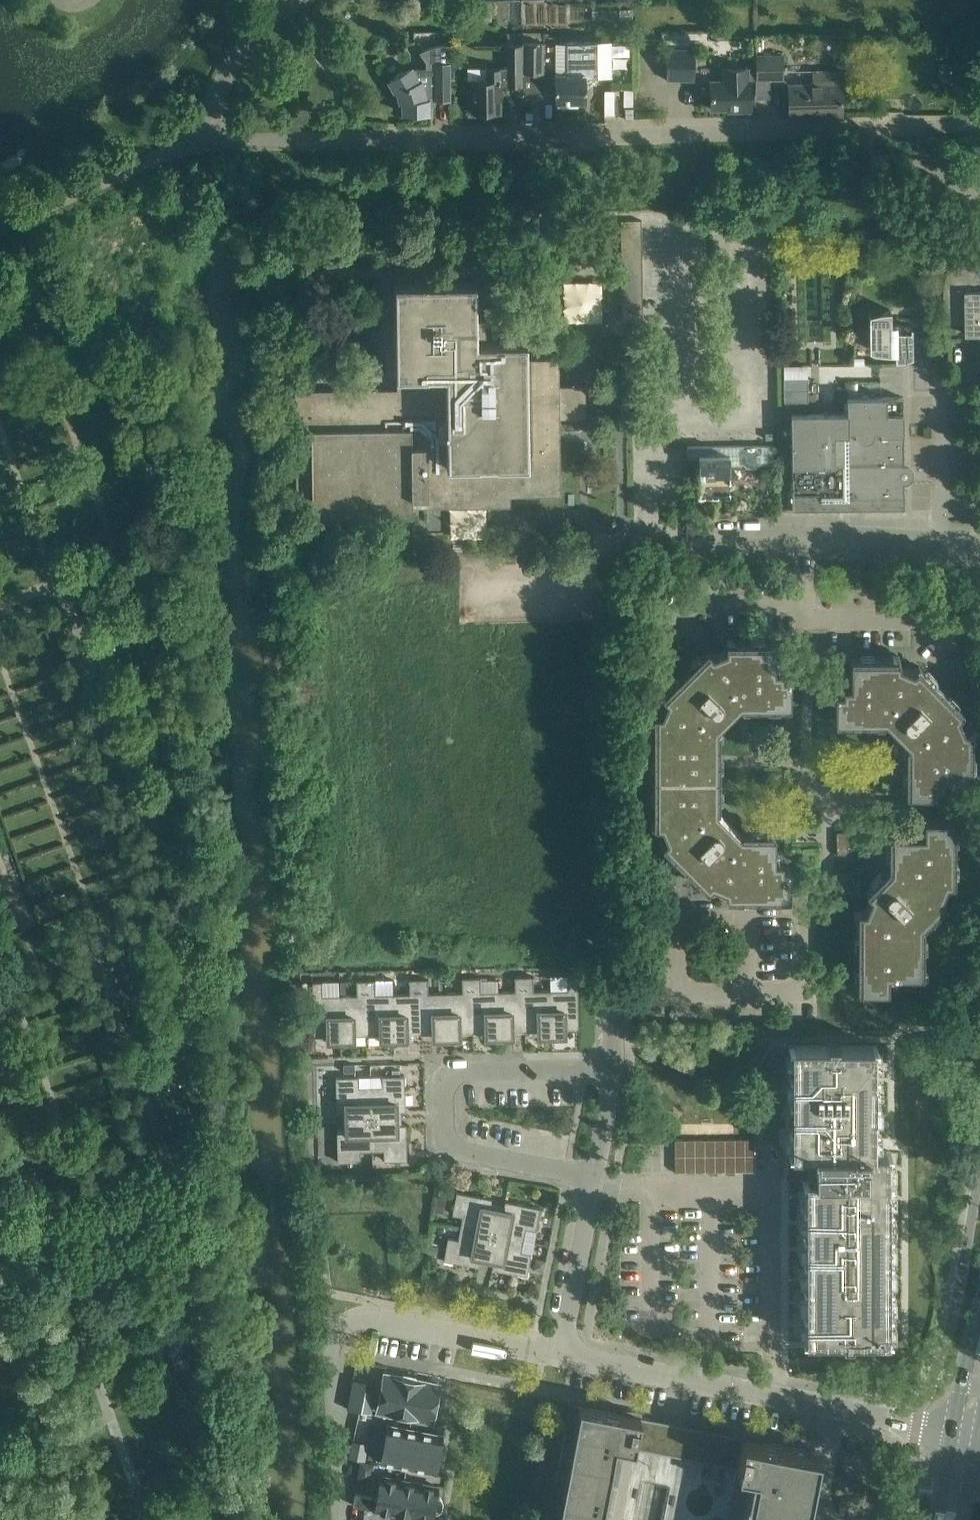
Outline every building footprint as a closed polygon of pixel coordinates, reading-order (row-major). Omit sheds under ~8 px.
[(543,73),(543,42),(522,42),(522,44),(522,73),(543,73)] [(554,75),(555,102),(586,102),(586,78),(597,78),(597,42),(568,42),(567,75),(554,75)] [(426,69),(412,70),(412,67),(388,81),(395,92),(396,91),(400,103),(402,103),(402,113),(429,113),(429,99),(450,99),(450,44),(445,43),(439,44),(434,45),(429,46),(424,48),(420,51),(426,61),(426,69)] [(522,86),(522,73),(522,44),(507,44),(507,67),(487,68),(487,79),(473,79),(473,112),(475,112),(478,115),(483,115),(486,112),(497,112),(497,97),(500,97),(500,86),(522,86)] [(667,49),(666,79),(694,80),(694,55),(695,50),(675,49),(667,49)] [(783,79),(783,55),(756,55),(756,79),(783,79)] [(710,108),(728,108),(728,112),(750,112),(750,108),(750,80),(748,80),(747,68),(723,68),(723,81),(710,81),(710,108)] [(789,84),(789,115),(841,114),(841,70),(814,71),(814,83),(789,84)] [(642,221),(621,221),(622,317),(643,317),(643,313),(642,221)] [(979,332),(979,266),(949,266),(944,280),(943,295),(943,322),(964,322),(964,332),(979,332)] [(574,415),(574,387),(557,387),(557,360),(526,360),(526,340),(477,341),(477,329),(485,328),(484,311),(476,312),(475,281),(394,282),(395,389),(294,390),(296,493),(311,492),(312,515),(412,514),(412,504),(508,503),(508,493),(558,493),(557,415),(574,415)] [(889,319),(891,308),(880,309),(869,312),(869,348),(876,350),(883,351),(890,351),(894,351),(894,357),(905,356),(912,354),(911,336),(911,333),(911,331),(910,329),(908,327),(907,325),(905,324),(902,323),(900,322),(898,321),(894,322),(889,319)] [(783,378),(783,402),(807,401),(807,377),(783,378)] [(903,482),(894,483),(893,464),(903,464),(902,396),(846,397),(846,413),(790,413),(792,510),(904,508),(903,482)] [(699,457),(699,494),(729,493),(729,464),(744,464),(746,466),(755,466),(758,464),(772,463),(773,470),(780,470),(779,447),(774,447),(774,444),(688,445),(688,457),(699,457)] [(708,649),(663,695),(666,699),(661,712),(655,712),(655,824),(661,824),(666,837),(662,841),(708,887),(711,883),(725,889),(725,894),(789,894),(790,866),(782,866),(782,860),(774,860),(774,833),(740,833),(716,809),(716,727),(741,703),(790,703),(790,675),(782,675),(782,669),(774,669),(774,642),(726,642),(725,647),(712,653),(708,649)] [(969,777),(969,728),(964,728),(958,715),(962,711),(916,665),(913,669),(899,663),(899,658),(850,658),(850,685),(843,685),(842,691),(835,691),(835,719),(884,719),(908,743),(908,793),(936,793),(936,785),(942,785),(942,777),(969,777)] [(859,909),(859,989),(887,989),(887,973),(920,973),(920,924),(944,900),(940,896),(946,882),(951,882),(951,818),(923,818),(923,833),(891,833),(890,867),(884,873),(883,872),(880,872),(876,876),(879,879),(867,891),(870,895),(865,909),(859,909)] [(849,853),(849,846),(848,831),(836,831),(837,853),(849,853)] [(667,900),(666,900),(645,900),(645,912),(667,912),(667,900)] [(551,1035),(560,1034),(564,1034),(564,1029),(578,1029),(577,974),(567,974),(567,989),(550,989),(551,1035)] [(499,1036),(507,1036),(512,1036),(512,1030),(525,1030),(524,975),(514,976),(514,990),(497,991),(499,1036)] [(533,975),(524,975),(525,1030),(538,1030),(538,1035),(542,1035),(551,1035),(550,989),(533,990),(533,975)] [(446,1037),(455,1037),(459,1037),(459,1032),(472,1031),(471,977),(461,977),(462,991),(445,992),(446,1037)] [(480,977),(471,977),(472,1031),(485,1031),(485,1036),(499,1036),(497,991),(481,991),(480,977)] [(419,1038),(419,1033),(418,978),(408,978),(409,993),(392,993),(393,1038),(419,1038)] [(418,978),(419,1033),(419,1038),(446,1037),(445,992),(428,992),(427,978),(418,978)] [(339,994),(340,1040),(349,1039),(353,1039),(353,1034),(366,1034),(365,979),(356,980),(356,994),(339,994)] [(375,979),(365,979),(366,1034),(380,1033),(380,1039),(393,1038),(392,993),(375,994),(375,979)] [(331,1040),(340,1040),(339,994),(322,995),(322,980),(312,980),(313,1035),(327,1034),(327,1040),(331,1040)] [(807,1174),(808,1180),(808,1338),(842,1338),(842,1341),(851,1341),(851,1338),(885,1338),(885,1150),(872,1150),(872,1045),(837,1045),(837,1042),(828,1042),(828,1045),(795,1044),(795,1041),(769,1041),(754,1069),(756,1069),(757,1067),(764,1070),(770,1072),(778,1074),(785,1074),(785,1075),(786,1075),(786,1071),(794,1071),(794,1152),(799,1152),(799,1164),(798,1164),(797,1164),(796,1164),(795,1164),(794,1164),(793,1165),(792,1166),(791,1167),(791,1168),(791,1169),(791,1170),(791,1171),(792,1172),(793,1173),(795,1174),(797,1174),(807,1174)] [(371,1117),(396,1117),(396,1110),(405,1110),(404,1074),(381,1075),(382,1085),(370,1085),(371,1117)] [(345,1111),(345,1118),(371,1117),(370,1085),(359,1085),(358,1075),(335,1076),(336,1111),(345,1111)] [(371,1117),(345,1118),(345,1125),(336,1125),(337,1161),(360,1160),(360,1150),(372,1150),(371,1117)] [(396,1117),(371,1117),(372,1150),(383,1149),(384,1159),(406,1159),(406,1123),(396,1123),(396,1117)] [(675,1139),(675,1142),(675,1153),(675,1171),(701,1170),(706,1170),(755,1170),(755,1164),(754,1152),(754,1146),(754,1143),(754,1138),(675,1139)] [(492,1232),(496,1208),(490,1206),(491,1197),(456,1190),(452,1213),(462,1215),(460,1226),(492,1232)] [(496,1208),(492,1232),(523,1238),(525,1227),(535,1229),(540,1206),(505,1200),(503,1209),(496,1208)] [(479,1261),(486,1262),(492,1232),(460,1226),(458,1238),(448,1236),(443,1258),(478,1265),(479,1261)] [(523,1238),(492,1232),(486,1262),(492,1264),(492,1268),(527,1274),(531,1252),(521,1250),(523,1238)] [(433,1413),(436,1411),(439,1393),(437,1390),(437,1389),(439,1383),(384,1372),(377,1410),(431,1421),(433,1413)] [(621,1412),(570,1402),(570,1403),(547,1519),(636,1519),(644,1478),(670,1483),(663,1519),(702,1519),(707,1519),(797,1519),(799,1507),(811,1448),(762,1439),(763,1435),(743,1431),(742,1435),(641,1415),(641,1411),(622,1408),(621,1412)] [(381,1461),(434,1471),(441,1434),(388,1424),(381,1461)] [(437,1486),(380,1475),(376,1496),(355,1492),(352,1504),(431,1519),(433,1510),(437,1511),(441,1508),(443,1500),(440,1495),(436,1495),(437,1486)]
